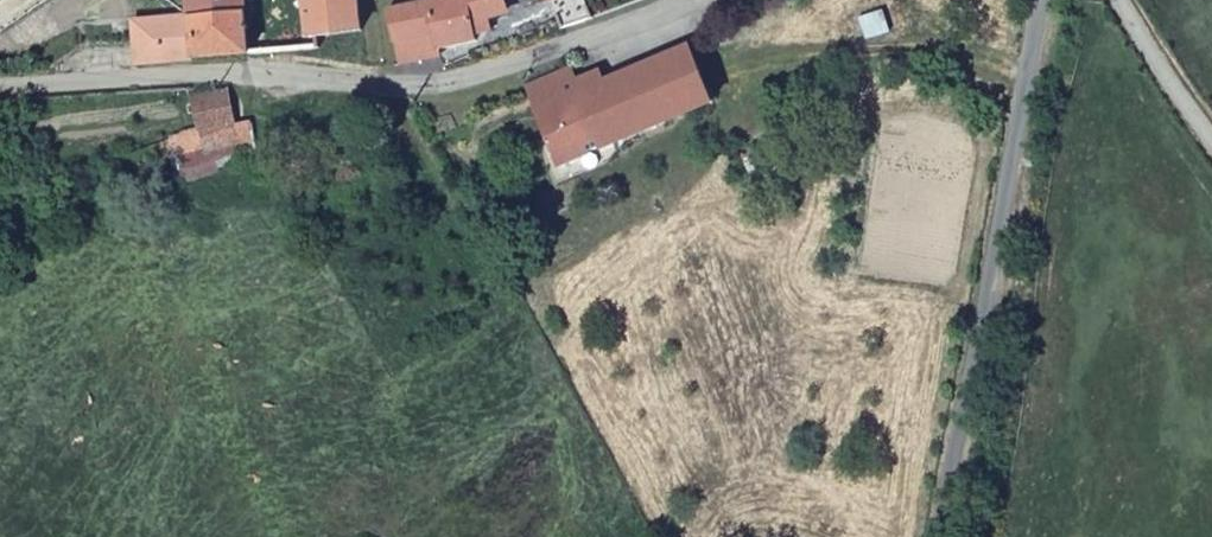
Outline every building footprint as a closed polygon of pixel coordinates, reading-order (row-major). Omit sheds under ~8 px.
[(191,19),(246,14),(245,0),(188,0),(191,19)] [(265,26),(267,52),(320,48),(319,37),(366,30),(362,0),(305,0),(265,26)] [(508,0),(438,0),(391,10),(400,63),(440,55),(439,48),(479,40),(478,32),(476,20),(492,15),(510,8),(508,0)] [(596,19),(587,0),(552,0),(565,30),(596,19)] [(139,63),(236,54),(251,54),(246,14),(191,19),(170,22),(135,24),(139,63)] [(476,20),(478,32),(493,30),(492,15),(476,20)] [(564,164),(716,101),(692,45),(608,80),(585,90),(581,80),(574,67),(530,86),(564,164)] [(603,70),(581,80),(585,90),(608,80),(603,70)] [(229,87),(193,95),(200,126),(135,149),(147,180),(242,153),(229,87)]
